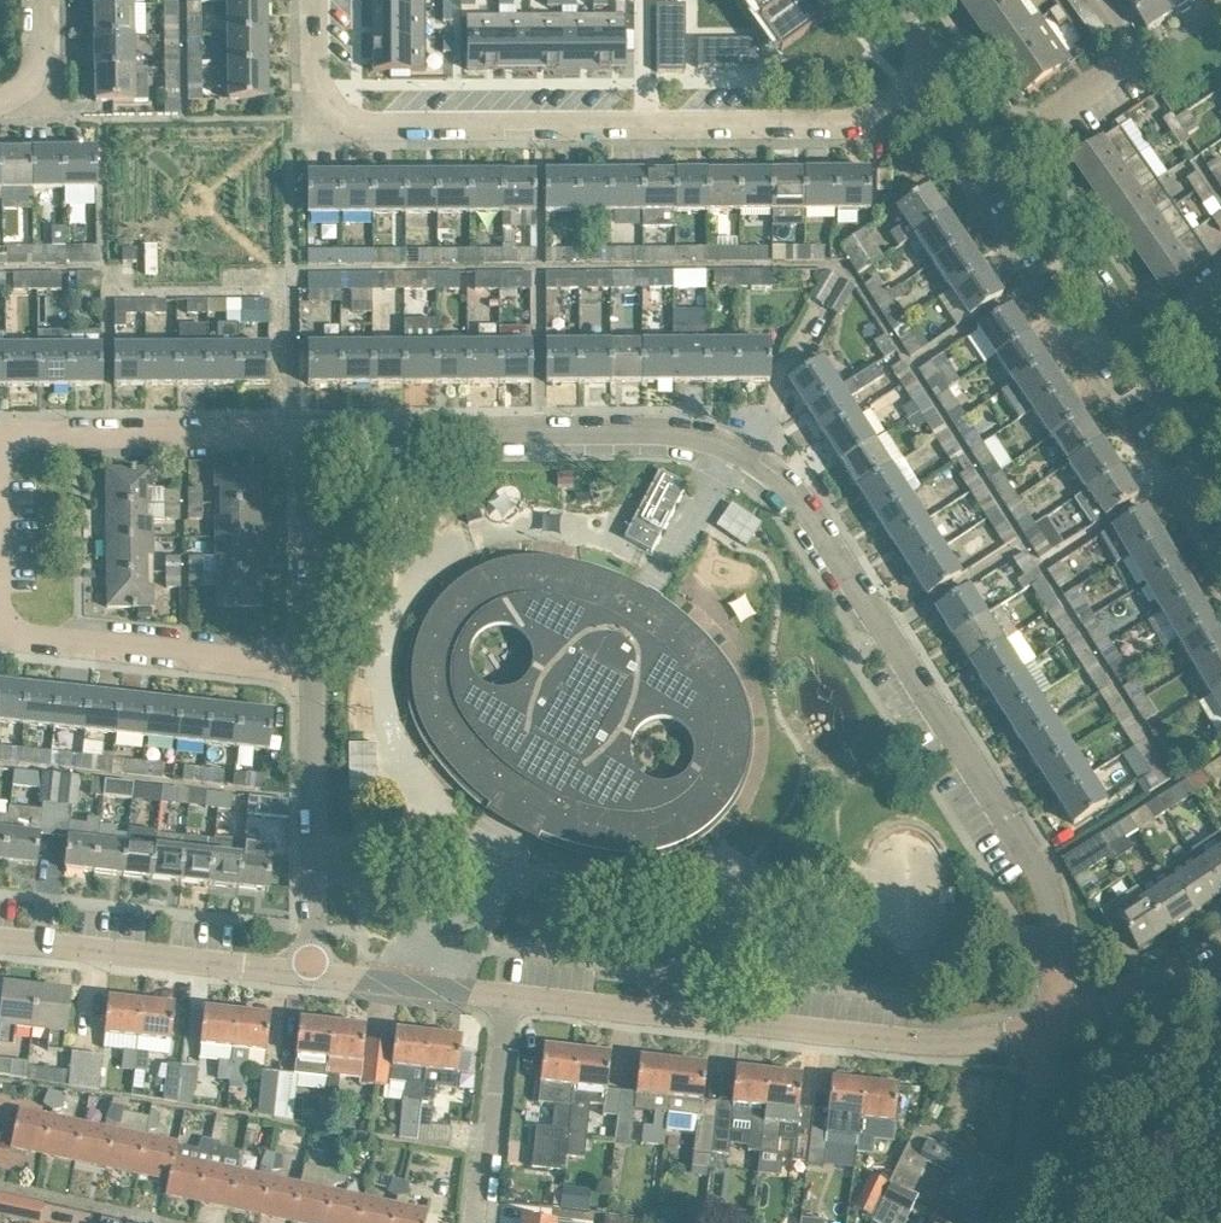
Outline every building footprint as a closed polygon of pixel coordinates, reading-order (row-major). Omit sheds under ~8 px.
[(781,51),(824,20),(810,0),(745,0),(781,51)] [(1029,94),(1063,69),(1014,0),(963,0),(1029,94)] [(1086,0),(1074,0),(1069,3),(1075,11),(1088,2),(1086,0)] [(1136,11),(1149,31),(1177,12),(1169,0),(1129,0),(1136,11)] [(1177,12),(1179,11),(1183,14),(1191,8),(1191,3),(1196,0),(1169,0),(1177,12)] [(228,34),(267,34),(266,2),(228,2),(228,34)] [(1075,11),(1081,20),(1094,11),(1088,2),(1075,11)] [(165,36),(178,36),(178,4),(164,4),(165,36)] [(685,4),(656,4),(656,14),(671,14),(685,14),(685,4)] [(133,5),(94,5),(95,37),(134,36),(133,5)] [(1068,18),(1059,6),(1050,12),(1059,25),(1068,18)] [(426,7),(372,7),(373,39),(426,38),(426,7)] [(452,7),(443,7),(443,22),(452,22),(452,7)] [(1100,19),(1094,11),(1081,20),(1087,28),(1100,19)] [(187,14),(187,35),(202,35),(202,14),(187,14)] [(671,14),(656,14),(656,23),(671,23),(671,14)] [(685,14),(671,14),(671,23),(685,23),(685,14)] [(626,15),(593,16),(593,69),(626,69),(626,15)] [(499,16),(466,16),(467,70),(499,69),(499,16)] [(530,16),(499,16),(499,69),(531,69),(530,16)] [(562,16),(530,16),(531,69),(562,69),(562,16)] [(593,16),(562,16),(562,69),(593,69),(593,16)] [(1087,28),(1093,36),(1105,27),(1100,19),(1087,28)] [(671,23),(656,23),(656,33),(671,33),(671,23)] [(685,23),(671,23),(671,33),(685,33),(685,23)] [(1105,27),(1093,36),(1098,44),(1111,35),(1105,27)] [(671,33),(656,33),(656,43),(671,43),(671,33)] [(685,33),(671,33),(671,43),(685,43),(685,33)] [(267,34),(228,34),(228,67),(267,66),(267,34)] [(187,35),(188,67),(202,67),(202,35),(187,35)] [(134,68),(134,36),(95,37),(95,69),(134,68)] [(165,36),(165,68),(178,68),(178,36),(165,36)] [(426,38),(373,39),(373,71),(426,71),(426,38)] [(453,38),(443,38),(443,53),(453,53),(453,38)] [(707,39),(698,39),(698,54),(707,54),(707,39)] [(717,39),(707,39),(707,54),(717,54),(717,39)] [(727,39),(717,39),(717,54),(727,54),(727,39)] [(736,39),(727,39),(727,54),(736,54),(736,39)] [(746,39),(736,39),(736,54),(746,53),(746,39)] [(756,39),(746,39),(746,53),(756,53),(756,39)] [(671,43),(656,43),(657,52),(671,52),(671,43)] [(685,43),(671,43),(671,52),(685,52),(685,43)] [(671,52),(657,52),(657,62),(671,62),(671,52)] [(685,52),(671,52),(671,62),(685,62),(685,52)] [(746,53),(736,54),(737,68),(746,68),(746,53)] [(756,53),(746,53),(746,68),(756,68),(756,53)] [(707,54),(698,54),(698,68),(699,68),(708,68),(707,54)] [(717,54),(707,54),(708,68),(717,68),(717,54)] [(727,54),(717,54),(717,68),(727,68),(727,54)] [(736,54),(727,54),(727,68),(737,68),(736,54)] [(671,62),(657,62),(657,72),(671,72),(671,62)] [(685,62),(671,62),(671,72),(685,72),(685,62)] [(267,66),(228,67),(229,100),(268,99),(267,66)] [(188,67),(188,68),(189,100),(202,100),(201,81),(217,80),(216,67),(202,68),(202,67),(188,67)] [(134,68),(95,69),(96,101),(134,101),(134,68)] [(178,68),(165,68),(166,101),(179,100),(178,68)] [(1194,119),(1197,117),(1195,115),(1220,98),(1220,89),(1177,118),(1182,126),(1188,135),(1199,128),(1194,119)] [(1164,119),(1172,132),(1182,126),(1177,118),(1174,113),(1164,119)] [(1191,138),(1188,135),(1182,126),(1172,132),(1181,145),(1191,138)] [(1140,154),(1122,128),(1076,160),(1094,186),(1140,154)] [(64,189),(97,188),(96,149),(64,150),(64,189)] [(32,150),(0,151),(1,189),(32,189),(32,150)] [(64,150),(32,150),(32,189),(64,189),(64,150)] [(1112,212),(1158,180),(1140,154),(1094,186),(1112,212)] [(1220,181),(1220,161),(1218,157),(1208,164),(1219,182),(1220,181)] [(877,170),(876,193),(890,193),(890,170),(877,170)] [(772,171),(740,172),(740,211),(772,210),(772,171)] [(804,210),(804,171),(772,171),(772,210),(804,210)] [(836,171),(804,171),(804,210),(837,210),(836,171)] [(870,210),(870,195),(870,171),(836,171),(837,210),(870,210)] [(643,211),(643,172),(611,173),(611,212),(643,211)] [(675,172),(643,172),(643,211),(643,227),(676,226),(675,211),(675,172)] [(708,211),(707,172),(675,172),(675,211),(708,211)] [(740,172),(707,172),(708,211),(740,211),(740,172)] [(470,212),(502,212),(502,173),(470,174),(470,212)] [(535,212),(535,173),(502,173),(502,212),(535,212)] [(545,212),(579,212),(578,173),(545,173),(545,197),(545,212)] [(611,173),(578,173),(579,212),(611,212),(611,173)] [(1206,186),(1198,173),(1188,179),(1196,192),(1206,186)] [(308,213),(341,213),(341,174),(308,174),(308,213)] [(341,213),(373,213),(373,174),(341,174),(341,213)] [(373,213),(405,213),(405,174),(373,174),(373,213)] [(405,213),(438,213),(438,174),(405,174),(405,213)] [(438,213),(470,212),(470,174),(438,174),(438,213)] [(1158,180),(1112,212),(1130,238),(1176,206),(1158,180)] [(1196,192),(1205,205),(1215,199),(1206,186),(1196,192)] [(895,209),(904,222),(889,233),(899,246),(913,236),(914,237),(947,214),(928,187),(895,209)] [(1176,206),(1130,238),(1148,264),(1195,232),(1176,206)] [(947,214),(914,237),(932,264),(965,241),(947,214)] [(52,246),(33,246),(33,264),(66,263),(66,246),(66,227),(51,227),(52,246)] [(839,246),(857,274),(883,257),(865,229),(839,246)] [(536,263),(536,233),(531,233),(531,248),(517,248),(517,230),(502,231),(502,263),(536,263)] [(502,263),(502,231),(485,231),(485,248),(470,249),(470,263),(502,263)] [(1195,232),(1148,264),(1167,290),(1213,258),(1195,232)] [(739,247),(740,260),(767,260),(767,247),(761,247),(754,238),(740,237),(740,247),(739,247)] [(965,241),(932,264),(950,290),(983,268),(965,241)] [(33,246),(1,246),(2,264),(33,264),(33,246)] [(98,246),(66,246),(66,263),(98,263),(98,246)] [(824,246),(804,247),(804,260),(824,260),(824,246)] [(675,261),(675,247),(642,248),(642,261),(675,261)] [(706,247),(675,247),(675,261),(706,260),(706,247)] [(706,260),(719,260),(740,260),(739,247),(706,247),(706,260)] [(804,260),(804,247),(784,247),(784,260),(804,260)] [(546,262),(579,261),(579,248),(546,248),(546,262)] [(611,248),(579,248),(579,261),(611,261),(611,248)] [(642,248),(611,248),(611,261),(642,261),(642,248)] [(123,262),(136,262),(136,249),(122,249),(123,262)] [(373,262),(373,249),(341,250),(341,263),(373,262)] [(373,262),(405,262),(405,249),(373,249),(373,262)] [(438,263),(438,249),(418,249),(418,263),(438,263)] [(470,263),(470,249),(438,249),(438,263),(470,263)] [(341,263),(341,250),(308,250),(308,263),(341,263)] [(950,290),(968,317),(968,318),(1002,295),(983,268),(950,290)] [(825,269),(809,295),(822,303),(839,277),(825,269)] [(697,287),(697,270),(673,271),(673,287),(697,287)] [(714,287),(737,287),(737,270),(714,270),(714,287)] [(737,270),(737,287),(761,287),(761,270),(737,270)] [(546,289),(578,288),(578,271),(546,271),(546,289)] [(585,288),(609,288),(609,271),(578,271),(578,288),(585,288)] [(609,271),(609,288),(634,287),(633,271),(609,271)] [(649,287),(673,287),(673,271),(649,271),(649,287)] [(38,303),(38,290),(38,272),(13,273),(13,290),(24,290),(24,303),(38,303)] [(38,272),(38,290),(61,290),(61,272),(38,272)] [(101,304),(101,289),(101,272),(77,273),(69,272),(69,305),(101,304)] [(339,301),(340,273),(309,272),(308,300),(339,301)] [(372,312),(372,304),(373,272),(348,272),(348,290),(351,290),(351,312),(372,312)] [(403,304),(403,289),(403,272),(373,272),(372,304),(403,304)] [(403,289),(435,289),(435,272),(403,272),(403,289)] [(459,289),(459,272),(435,272),(435,289),(459,289)] [(498,288),(498,272),(475,272),(475,288),(498,288)] [(498,288),(531,289),(531,272),(498,272),(498,288)] [(876,276),(864,284),(874,300),(886,292),(876,276)] [(855,287),(841,279),(826,306),(840,314),(855,287)] [(886,292),(874,300),(881,310),(885,316),(897,308),(886,292)] [(140,314),(146,314),(145,300),(114,301),(114,326),(140,326),(140,314)] [(176,300),(166,300),(145,300),(146,314),(166,313),(166,316),(176,316),(176,300)] [(187,300),(187,313),(208,313),(208,300),(187,300)] [(207,347),(207,384),(239,384),(239,346),(239,325),(239,300),(227,300),(227,324),(217,324),(217,339),(210,339),(210,347),(207,347)] [(269,325),(269,330),(277,330),(277,301),(269,301),(269,300),(239,300),(239,325),(269,325)] [(1010,307),(977,330),(995,357),(1028,335),(1010,307)] [(892,328),(910,356),(921,349),(903,321),(892,328)] [(176,347),(177,385),(207,384),(207,347),(207,324),(179,324),(179,347),(176,347)] [(69,347),(70,385),(102,385),(102,330),(69,331),(69,347)] [(885,334),(874,341),(886,359),(896,352),(885,334)] [(1028,335),(995,357),(1013,384),(1047,362),(1028,335)] [(642,382),(674,381),(673,343),(642,344),(642,382)] [(674,381),(705,381),(705,343),(673,343),(674,381)] [(705,381),(737,381),(737,343),(705,343),(705,381)] [(769,343),(737,343),(737,381),(770,381),(769,343)] [(404,383),(436,383),(436,344),(404,345),(404,383)] [(436,383),(467,383),(467,344),(436,344),(436,383)] [(467,383),(499,383),(499,344),(467,344),(467,383)] [(531,344),(499,344),(499,383),(532,382),(531,344)] [(546,382),(579,382),(578,344),(546,344),(546,382)] [(579,382),(610,382),(610,344),(578,344),(579,382)] [(610,382),(642,382),(642,344),(610,344),(610,382)] [(308,384),(341,384),(341,345),(308,345),(308,384)] [(341,384),(372,383),(372,345),(341,345),(341,384)] [(372,383),(404,383),(404,345),(372,345),(372,383)] [(239,346),(239,384),(270,384),(269,346),(239,346)] [(6,347),(6,386),(38,386),(38,347),(6,347)] [(38,347),(38,386),(70,385),(69,347),(38,347)] [(114,347),(114,385),(146,385),(146,347),(114,347)] [(146,347),(146,385),(177,385),(176,347),(146,347)] [(789,381),(807,408),(838,388),(821,360),(789,381)] [(891,368),(902,385),(914,377),(903,360),(891,368)] [(948,389),(931,361),(918,369),(936,397),(948,389)] [(1019,419),(1031,411),(1065,388),(1047,362),(1013,384),(1001,392),(1019,419)] [(875,365),(838,388),(807,408),(824,435),(856,415),(846,400),(882,377),(875,365)] [(902,385),(919,412),(931,404),(914,377),(902,385)] [(959,382),(948,389),(936,397),(954,424),(971,413),(964,402),(959,405),(954,397),(965,391),(959,382)] [(1083,415),(1065,388),(1031,411),(1049,437),(1083,415)] [(931,404),(919,412),(906,420),(913,431),(925,423),(936,438),(948,430),(931,404)] [(971,451),(988,440),(971,413),(954,424),(971,451)] [(873,441),(856,415),(824,435),(841,462),(873,441)] [(1049,437),(1067,464),(1101,442),(1083,415),(1049,437)] [(952,465),(958,462),(965,457),(948,430),(936,438),(952,465)] [(992,437),(988,440),(971,451),(989,478),(1001,470),(1007,466),(995,447),(997,446),(999,449),(1012,440),(1006,430),(993,438),(992,437)] [(890,468),(873,441),(841,462),(858,489),(890,468)] [(1067,464),(1085,491),(1119,468),(1101,442),(1067,464)] [(970,492),(982,484),(965,457),(958,462),(964,472),(959,475),(970,492)] [(262,503),(262,493),(261,468),(215,468),(215,488),(221,488),(221,503),(262,503)] [(858,489),(875,515),(907,495),(890,468),(858,489)] [(1119,468),(1085,491),(1075,498),(1093,525),(1103,517),(1104,518),(1137,496),(1119,468)] [(106,504),(147,504),(146,489),(153,489),(153,469),(106,469),(106,504)] [(651,552),(683,492),(687,485),(663,472),(659,470),(658,472),(655,479),(653,482),(645,498),(624,538),(646,550),(651,552)] [(1001,470),(989,478),(1006,505),(1018,498),(1001,470)] [(1036,506),(1058,492),(1052,482),(1047,485),(1046,482),(1030,492),(1032,495),(1029,497),(1036,506)] [(983,521),(987,518),(999,510),(982,484),(970,492),(980,507),(976,510),(983,521)] [(166,488),(166,504),(179,504),(179,488),(166,488)] [(189,504),(202,503),(202,488),(189,488),(189,504)] [(924,522),(907,495),(875,515),(892,542),(924,522)] [(1036,525),(1018,498),(1006,505),(1024,532),(1036,525)] [(735,501),(718,526),(749,547),(766,522),(735,501)] [(202,519),(202,503),(189,504),(189,519),(202,519)] [(262,537),(262,503),(221,503),(221,518),(215,518),(215,537),(262,537)] [(147,518),(147,504),(106,504),(106,514),(107,538),(153,538),(153,518),(147,518)] [(179,504),(166,504),(167,519),(179,519),(179,504)] [(1145,508),(1124,520),(1112,527),(1113,528),(1100,535),(1117,563),(1129,555),(1129,556),(1162,537),(1145,508)] [(1017,538),(999,510),(987,518),(997,534),(975,548),(982,560),(1017,538)] [(892,542),(910,569),(941,548),(924,522),(892,542)] [(1052,550),(1036,525),(1024,532),(1040,557),(1052,550)] [(262,537),(215,537),(215,556),(221,556),(221,571),(262,571),(262,537)] [(1162,537),(1129,556),(1146,584),(1179,564),(1162,537)] [(153,557),(153,538),(107,538),(107,572),(147,572),(147,557),(153,557)] [(959,576),(941,548),(910,569),(927,596),(959,576)] [(1031,585),(1031,586),(1043,578),(1025,551),(1013,558),(1024,576),(1017,580),(1023,590),(1031,585)] [(167,556),(168,572),(180,572),(179,556),(167,556)] [(189,571),(202,572),(202,556),(189,556),(189,571)] [(1063,596),(1076,588),(1086,581),(1070,556),(1047,570),(1063,596)] [(750,736),(748,717),(744,698),(732,676),(718,654),(702,635),(683,618),(663,602),(660,600),(659,599),(656,603),(646,597),(645,597),(648,593),(634,585),(627,581),(600,571),(572,564),(544,560),(515,560),(498,563),(481,569),(464,579),(448,591),(435,607),(424,624),(417,643),(413,663),(412,680),(413,697),(418,714),(425,731),(438,751),(453,770),(469,787),(488,803),(490,805),(492,806),(497,798),(542,825),(539,833),(540,833),(544,835),(566,844),(588,850),(611,853),(635,853),(658,850),(680,844),(697,835),(712,823),(725,808),(736,792),(744,774),(748,756),(750,736)] [(1179,564),(1146,584),(1162,612),(1195,592),(1179,564)] [(202,587),(202,572),(189,571),(189,587),(202,587)] [(262,571),(221,571),(222,586),(216,586),(216,606),(262,606),(262,571)] [(154,607),(154,588),(147,588),(147,572),(107,572),(107,607),(154,607)] [(180,572),(168,572),(168,588),(180,588),(180,572)] [(1049,612),(1060,605),(1043,578),(1031,586),(1038,595),(1049,612)] [(935,609),(953,636),(985,616),(967,588),(935,609)] [(1076,588),(1063,596),(1081,623),(1094,615),(1076,588)] [(1195,592),(1162,612),(1179,639),(1211,620),(1195,592)] [(1059,629),(1066,639),(1077,632),(1060,605),(1049,612),(1059,629)] [(1000,606),(985,616),(953,636),(970,663),(1002,642),(1017,632),(1000,606)] [(1179,639),(1195,667),(1220,652),(1220,636),(1211,620),(1179,639)] [(1088,633),(1098,650),(1110,642),(1100,625),(1088,633)] [(1066,639),(1083,666),(1094,659),(1077,632),(1066,639)] [(1019,669),(1002,642),(970,663),(987,690),(1019,669)] [(1110,642),(1098,650),(1109,666),(1121,659),(1110,642)] [(1195,667),(1212,695),(1220,689),(1220,652),(1195,667)] [(1099,693),(1111,685),(1094,659),(1083,666),(1099,693)] [(1036,696),(1019,669),(987,690),(1004,716),(1036,696)] [(1123,687),(1133,704),(1146,696),(1135,679),(1123,687)] [(0,683),(0,722),(24,724),(28,687),(0,683)] [(1085,684),(1080,687),(1054,704),(1060,713),(1091,693),(1085,684)] [(1099,693),(1119,724),(1131,717),(1111,685),(1099,693)] [(55,728),(59,690),(28,687),(24,724),(55,728)] [(1212,695),(1220,711),(1220,689),(1212,695)] [(89,693),(59,690),(55,728),(85,731),(89,693)] [(116,734),(120,697),(89,693),(85,731),(116,734)] [(1053,723),(1036,696),(1004,716),(1021,743),(1053,723)] [(1144,721),(1146,719),(1156,713),(1146,696),(1133,704),(1144,721)] [(150,700),(120,697),(116,734),(146,738),(150,700)] [(177,741),(181,703),(150,700),(146,738),(177,741)] [(211,707),(181,703),(177,741),(207,744),(211,707)] [(211,707),(207,744),(238,748),(242,710),(211,707)] [(273,713),(242,710),(238,748),(269,751),(273,713)] [(1110,730),(1124,753),(1145,739),(1131,717),(1119,724),(1110,730)] [(1070,750),(1053,723),(1021,743),(1039,770),(1070,750)] [(1163,724),(1153,731),(1151,732),(1169,758),(1181,751),(1163,724)] [(1145,739),(1124,753),(1122,754),(1139,782),(1138,782),(1145,794),(1170,778),(1145,739)] [(380,789),(379,740),(349,741),(350,790),(380,789)] [(22,741),(21,748),(20,762),(50,765),(52,751),(52,747),(53,744),(22,741)] [(20,762),(21,748),(0,746),(0,760),(20,762)] [(1087,776),(1070,750),(1039,770),(1056,797),(1087,776)] [(52,751),(50,765),(81,769),(82,755),(52,751)] [(112,772),(113,758),(82,755),(81,769),(112,772)] [(142,775),(144,762),(113,758),(112,772),(142,775)] [(142,775),(162,777),(164,764),(144,762),(142,775)] [(1220,776),(1220,775),(1213,763),(1185,781),(1190,788),(1207,777),(1211,783),(1220,776)] [(203,782),(205,768),(184,765),(182,779),(203,782)] [(234,785),(235,771),(205,768),(203,782),(234,785)] [(58,805),(61,775),(14,769),(12,785),(40,789),(38,803),(58,805)] [(234,785),(265,789),(267,775),(235,771),(234,785)] [(80,777),(61,775),(58,805),(77,808),(80,777)] [(1105,804),(1087,776),(1056,797),(1073,824),(1105,804)] [(106,779),(92,777),(90,794),(104,796),(106,779)] [(106,779),(104,796),(116,798),(132,799),(134,782),(118,781),(106,779)] [(1190,788),(1185,781),(1158,798),(1167,811),(1177,805),(1173,799),(1190,788)] [(161,802),(163,786),(134,782),(132,799),(161,802)] [(161,802),(189,805),(190,789),(163,786),(161,802)] [(219,809),(221,792),(207,790),(205,807),(219,809)] [(221,792),(219,809),(230,810),(232,793),(221,792)] [(288,800),(249,796),(247,813),(289,818),(288,800)] [(1138,829),(1167,811),(1158,798),(1130,816),(1138,829)] [(4,862),(10,806),(8,806),(7,815),(0,814),(0,862),(4,862)] [(10,806),(4,862),(36,866),(43,810),(10,806)] [(1130,816),(1099,836),(1108,848),(1138,829),(1130,816)] [(70,822),(68,846),(65,870),(95,873),(100,825),(100,818),(87,817),(86,823),(70,822)] [(100,825),(95,873),(123,876),(129,827),(128,827),(127,834),(116,833),(117,827),(100,825)] [(152,879),(158,830),(129,827),(123,876),(152,879)] [(158,830),(152,879),(181,882),(186,837),(158,834),(158,830)] [(1218,831),(1200,842),(1210,857),(1200,864),(1220,894),(1220,835),(1218,831)] [(1073,852),(1086,871),(1112,854),(1108,848),(1099,836),(1073,852)] [(186,837),(181,882),(209,886),(215,838),(214,838),(214,840),(186,837)] [(215,838),(209,886),(238,889),(243,847),(232,845),(233,840),(215,838)] [(243,847),(238,889),(268,892),(273,844),(243,841),(243,847)] [(1173,882),(1193,912),(1220,894),(1200,864),(1193,852),(1165,870),(1173,882)] [(1145,900),(1165,930),(1193,912),(1173,882),(1145,900)] [(1145,900),(1136,887),(1099,912),(1112,931),(1121,925),(1137,949),(1140,947),(1144,949),(1154,942),(1154,938),(1165,930),(1145,900)] [(13,1047),(15,1027),(32,1029),(37,990),(4,986),(0,1020),(0,1045),(13,1047)] [(69,994),(37,990),(32,1029),(50,1031),(48,1051),(62,1052),(65,1033),(69,994)] [(108,998),(106,1022),(104,1034),(138,1037),(142,1002),(108,998)] [(142,1002),(138,1037),(171,1041),(175,1005),(142,1002)] [(200,1044),(232,1048),(237,1012),(204,1009),(200,1044)] [(271,1016),(237,1012),(232,1048),(231,1062),(229,1080),(228,1087),(242,1088),(244,1068),(247,1068),(249,1050),(267,1052),(271,1016)] [(327,1073),(333,1023),(300,1019),(294,1069),(295,1069),(296,1067),(301,1069),(306,1070),(311,1071),(315,1071),(321,1071),(326,1071),(326,1073),(327,1073)] [(333,1023),(327,1073),(325,1097),(337,1099),(339,1076),(360,1078),(359,1083),(375,1085),(380,1040),(365,1039),(366,1027),(333,1023)] [(380,1040),(375,1085),(389,1087),(390,1082),(404,1083),(398,1138),(417,1140),(419,1124),(429,1034),(396,1030),(394,1042),(380,1040)] [(462,1038),(429,1034),(420,1114),(433,1115),(436,1087),(456,1089),(462,1038)] [(540,1083),(538,1103),(555,1105),(552,1128),(556,1128),(569,1130),(578,1051),(544,1047),(540,1083)] [(134,1070),(136,1051),(123,1050),(121,1069),(134,1070)] [(134,1070),(147,1072),(149,1052),(136,1051),(134,1070)] [(569,1130),(566,1156),(584,1158),(590,1104),(605,1106),(607,1091),(607,1089),(608,1078),(611,1054),(578,1051),(569,1130)] [(84,1088),(87,1054),(72,1052),(71,1060),(63,1059),(61,1072),(29,1066),(27,1078),(84,1088)] [(84,1088),(99,1090),(103,1056),(87,1054),(84,1088)] [(664,1146),(666,1130),(673,1061),(640,1058),(634,1109),(654,1111),(653,1126),(644,1125),(642,1144),(664,1146)] [(10,1076),(12,1060),(0,1059),(0,1074),(10,1076)] [(217,1079),(229,1080),(231,1062),(219,1061),(217,1079)] [(710,1168),(715,1123),(697,1121),(698,1115),(701,1116),(706,1065),(673,1061),(666,1130),(696,1133),(692,1166),(710,1168)] [(163,1101),(179,1102),(183,1065),(167,1063),(163,1101)] [(179,1102),(193,1104),(197,1066),(183,1065),(179,1102)] [(748,1151),(760,1152),(769,1072),(736,1068),(730,1121),(751,1123),(748,1151)] [(257,1116),(274,1118),(279,1072),(262,1070),(257,1116)] [(292,1120),(298,1074),(279,1072),(274,1118),(292,1120)] [(760,1152),(760,1153),(773,1154),(776,1125),(796,1127),(802,1076),(769,1072),(760,1152)] [(829,1103),(828,1115),(826,1130),(840,1131),(837,1155),(856,1157),(859,1134),(865,1083),(852,1081),(850,1075),(838,1074),(835,1079),(832,1079),(829,1103)] [(898,1086),(865,1083),(859,1134),(869,1135),(893,1138),(898,1086)] [(48,1090),(43,1103),(53,1110),(57,1092),(48,1090)] [(57,1092),(53,1110),(64,1107),(65,1107),(65,1094),(57,1092)] [(111,1103),(106,1117),(116,1123),(119,1106),(120,1105),(111,1103)] [(120,1105),(116,1123),(128,1121),(128,1107),(120,1105)] [(19,1110),(16,1123),(11,1147),(43,1154),(51,1117),(19,1110)] [(619,1112),(615,1145),(630,1147),(634,1114),(619,1112)] [(150,1113),(146,1131),(158,1128),(159,1114),(153,1113),(150,1113)] [(83,1123),(51,1117),(43,1154),(75,1161),(83,1123)] [(83,1123),(75,1161),(107,1167),(114,1130),(83,1123)] [(419,1124),(417,1140),(426,1141),(450,1144),(451,1127),(431,1125),(419,1124)] [(712,1153),(729,1155),(732,1126),(714,1125),(712,1153)] [(176,1144),(169,1180),(166,1194),(198,1201),(211,1139),(210,1139),(213,1129),(200,1126),(198,1137),(200,1138),(198,1149),(176,1144)] [(536,1126),(532,1167),(556,1170),(564,1171),(566,1156),(569,1130),(568,1130),(556,1128),(552,1128),(536,1126)] [(146,1137),(114,1130),(107,1167),(138,1174),(146,1137)] [(807,1162),(811,1134),(795,1132),(792,1160),(807,1162)] [(213,1140),(211,1139),(198,1201),(230,1208),(238,1171),(216,1166),(219,1155),(224,1156),(226,1143),(219,1142),(220,1134),(215,1133),(213,1140)] [(902,1154),(898,1163),(889,1183),(917,1196),(918,1194),(913,1192),(920,1176),(927,1162),(950,1173),(939,1194),(974,1212),(994,1175),(913,1133),(902,1154)] [(823,1167),(827,1135),(811,1134),(807,1162),(807,1165),(823,1167)] [(138,1174),(169,1180),(176,1144),(177,1143),(146,1137),(138,1174)] [(265,1151),(262,1165),(271,1169),(274,1153),(265,1151)] [(283,1155),(274,1153),(271,1169),(282,1169),(283,1155)] [(330,1165),(324,1179),(334,1184),(338,1167),(330,1165)] [(338,1167),(334,1184),(345,1184),(345,1168),(338,1167)] [(261,1214),(269,1178),(238,1171),(230,1208),(261,1214)] [(889,1183),(884,1180),(870,1174),(854,1207),(873,1216),(889,1183)] [(301,1184),(269,1178),(261,1214),(293,1221),(301,1184)] [(393,1178),(387,1192),(397,1197),(401,1180),(393,1178)] [(401,1180),(397,1197),(408,1197),(409,1182),(401,1180)] [(873,1216),(875,1217),(873,1221),(876,1222),(908,1222),(905,1221),(910,1213),(917,1196),(889,1183),(873,1216)] [(332,1191),(301,1184),(293,1221),(301,1222),(326,1222),(332,1191)] [(332,1191),(326,1222),(359,1222),(364,1198),(332,1191)] [(0,1195),(0,1215),(36,1222),(39,1222),(43,1204),(0,1195)] [(364,1198),(359,1222),(391,1222),(395,1204),(364,1198)] [(395,1204),(391,1222),(425,1222),(428,1211),(395,1204)] [(688,1221),(701,1222),(702,1209),(689,1207),(688,1221)] [(967,1221),(940,1207),(932,1222),(931,1222),(966,1222),(967,1221)] [(708,1222),(720,1222),(722,1211),(708,1209),(707,1222),(708,1222)] [(605,1215),(604,1222),(647,1222),(647,1219),(605,1215)]
